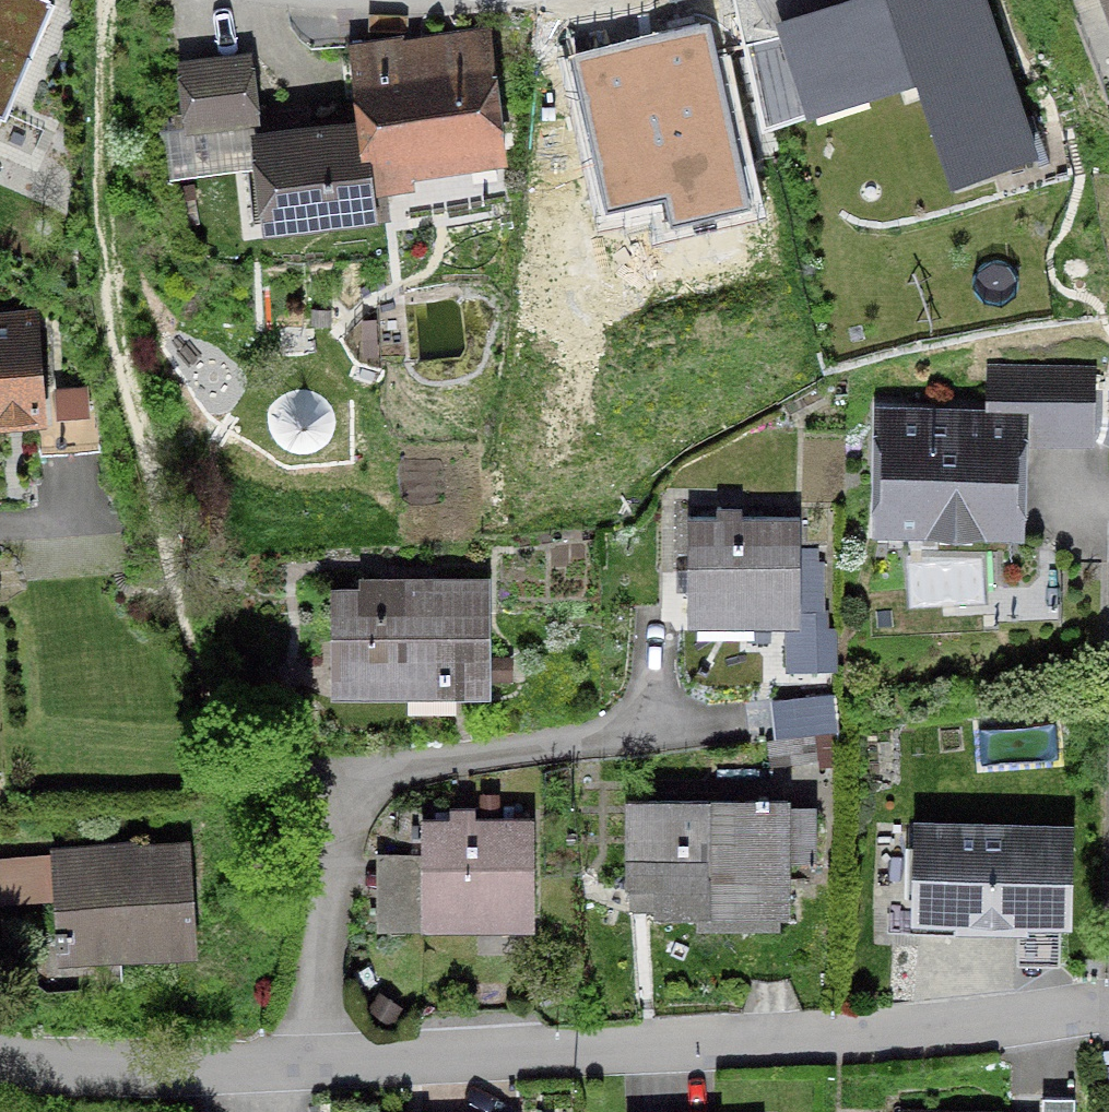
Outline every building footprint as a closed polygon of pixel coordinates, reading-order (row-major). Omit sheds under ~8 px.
[(47,8),(29,0),(0,0),(0,114),(47,8)] [(780,27),(810,117),(920,80),(956,185),(1036,158),(982,0),(859,0),(780,27)] [(705,34),(577,62),(610,207),(669,194),(675,222),(744,207),(705,34)] [(354,129),(360,183),(375,182),(411,177),(409,163),(500,150),(486,57),(400,68),(397,41),(344,47),(354,129)] [(185,128),(250,121),(243,60),(177,68),(185,128)] [(360,183),(354,129),(252,141),(262,228),(379,215),(375,182),(360,183)] [(35,453),(95,448),(90,385),(33,390),(29,321),(0,323),(0,422),(32,420),(35,453)] [(1029,440),(1084,441),(1085,376),(987,374),(986,401),(1030,402),(1029,440)] [(878,527),(1008,529),(1010,423),(975,422),(969,428),(950,428),(945,422),(881,420),(878,527)] [(793,521),(683,521),(683,614),(793,614),(793,521)] [(326,591),(326,683),(481,684),(481,582),(432,582),(432,591),(326,591)] [(825,700),(771,705),(775,739),(829,734),(825,700)] [(782,859),(807,859),(807,823),(782,823),(782,804),(763,804),(763,799),(754,799),(754,804),(623,804),(623,887),(652,888),(652,915),(782,915),(782,859)] [(527,821),(417,822),(418,915),(528,914),(527,821)] [(1014,917),(1056,918),(1058,836),(918,833),(916,915),(959,916),(958,923),(1014,924),(1014,917)] [(112,851),(50,856),(55,930),(50,931),(51,950),(62,949),(62,941),(112,938),(113,955),(187,950),(181,851),(112,855),(112,851)] [(1070,1100),(1037,1100),(1037,1111),(1070,1111),(1070,1100)]
